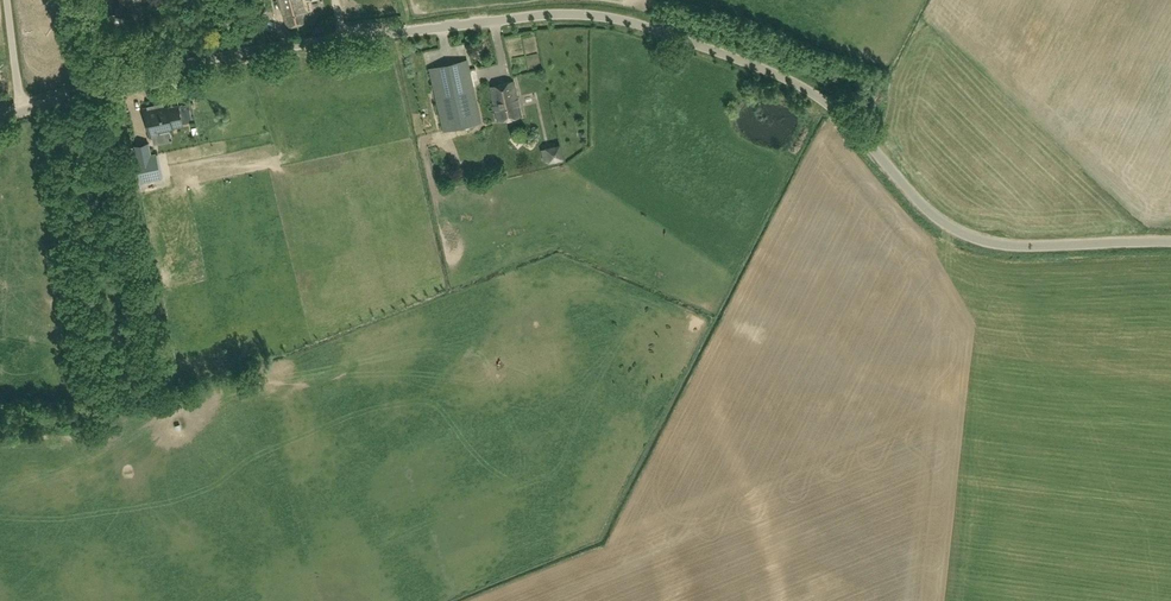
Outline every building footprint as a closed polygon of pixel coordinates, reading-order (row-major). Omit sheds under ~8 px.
[(111,15),(112,24),(127,22),(126,19),(137,18),(135,1),(134,1),(134,0),(114,0),(116,14),(111,15)] [(301,0),(280,0),(287,27),(307,21),(301,0)] [(481,122),(467,60),(429,68),(443,130),(481,122)] [(521,116),(513,81),(490,86),(498,121),(521,116)] [(183,125),(179,105),(168,107),(167,103),(144,108),(150,136),(173,132),(172,128),(183,125)] [(132,136),(139,133),(136,126),(129,129),(132,136)] [(141,181),(160,177),(155,154),(151,155),(148,143),(135,146),(138,157),(136,158),(141,181)]
